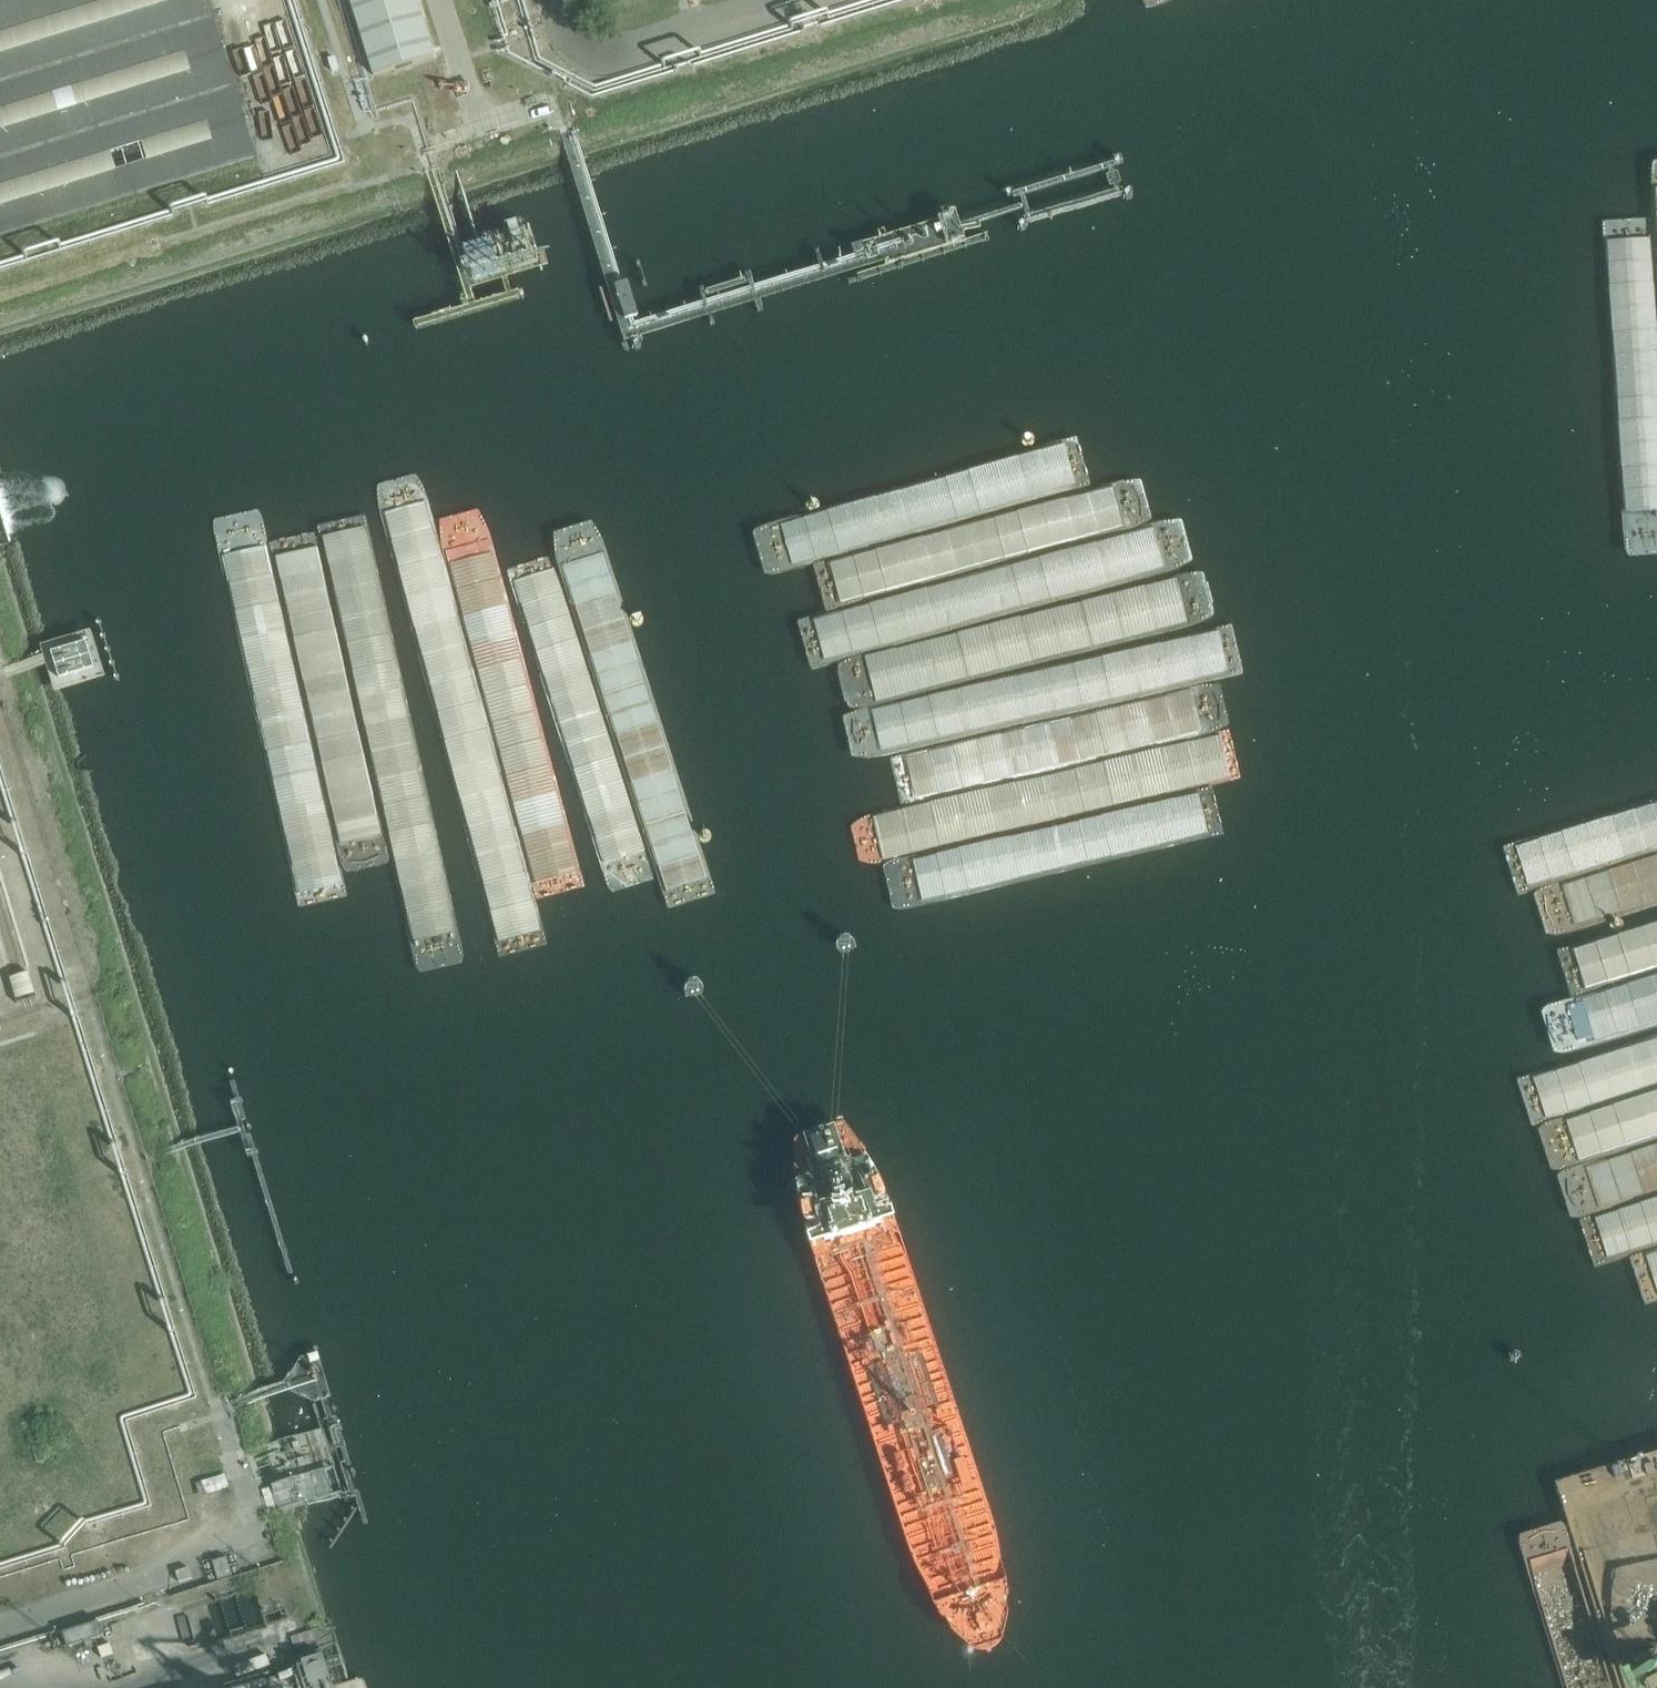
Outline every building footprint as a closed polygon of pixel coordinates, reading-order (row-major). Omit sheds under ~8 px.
[(257,160),(207,0),(0,0),(0,239),(257,160)] [(375,77),(437,57),(419,0),(351,0),(375,77)] [(337,73),(330,51),(325,53),(331,75),(337,73)] [(212,1563),(218,1580),(231,1575),(226,1558),(212,1563)] [(98,1623),(63,1634),(67,1648),(102,1636),(98,1623)]
